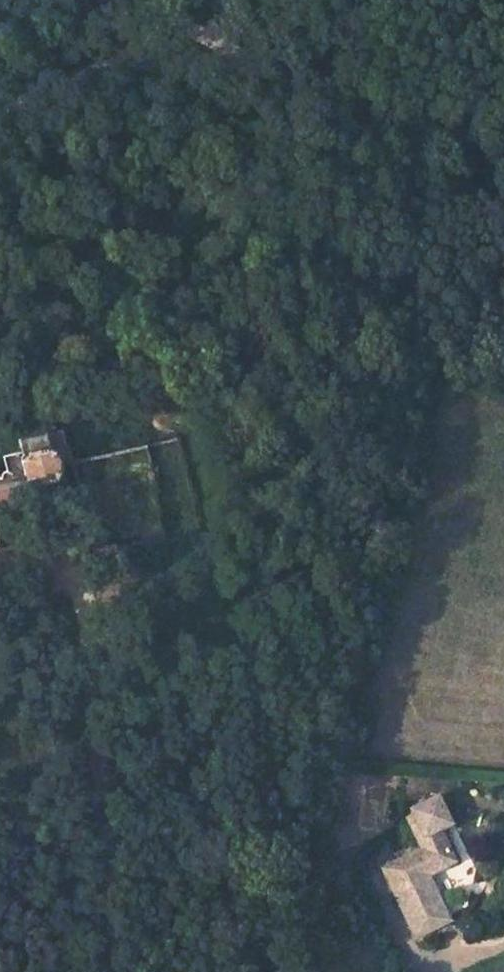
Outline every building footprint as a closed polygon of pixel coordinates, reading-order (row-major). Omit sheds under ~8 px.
[(81,447),(41,454),(45,478),(46,487),(74,482),(71,461),(83,459),(81,447)] [(7,452),(6,473),(21,473),(21,452),(7,452)] [(0,486),(0,504),(3,524),(35,521),(33,507),(50,506),(46,487),(45,478),(0,486)] [(74,482),(46,487),(50,506),(79,502),(74,482)] [(395,889),(418,934),(451,918),(428,873),(455,860),(444,836),(442,838),(438,828),(452,822),(440,796),(413,809),(414,812),(424,829),(416,833),(424,848),(385,867),(392,882),(399,879),(403,885),(395,889)] [(412,824),(416,833),(424,829),(414,812),(408,815),(412,824)] [(392,882),(395,889),(403,885),(399,879),(392,882)]
